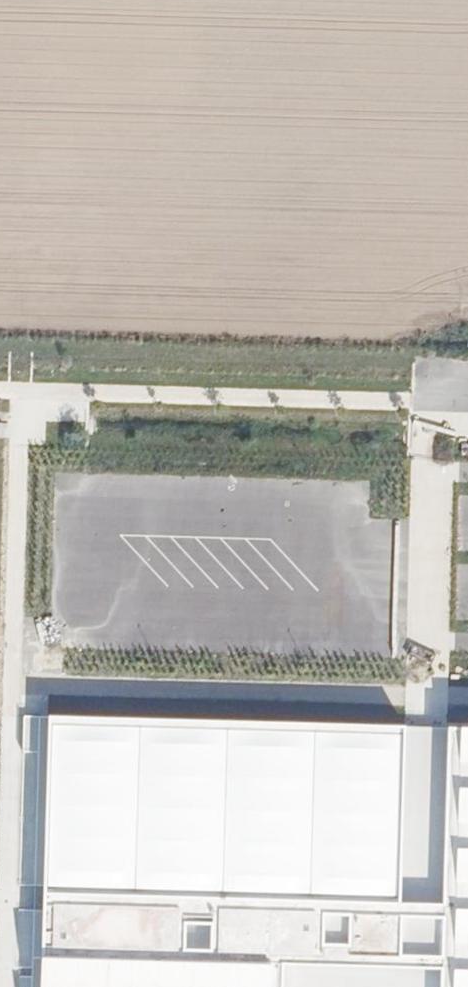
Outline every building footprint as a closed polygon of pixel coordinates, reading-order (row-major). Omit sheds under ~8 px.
[(438,728),(397,730),(35,721),(29,986),(467,986),(467,729),(438,728)]
